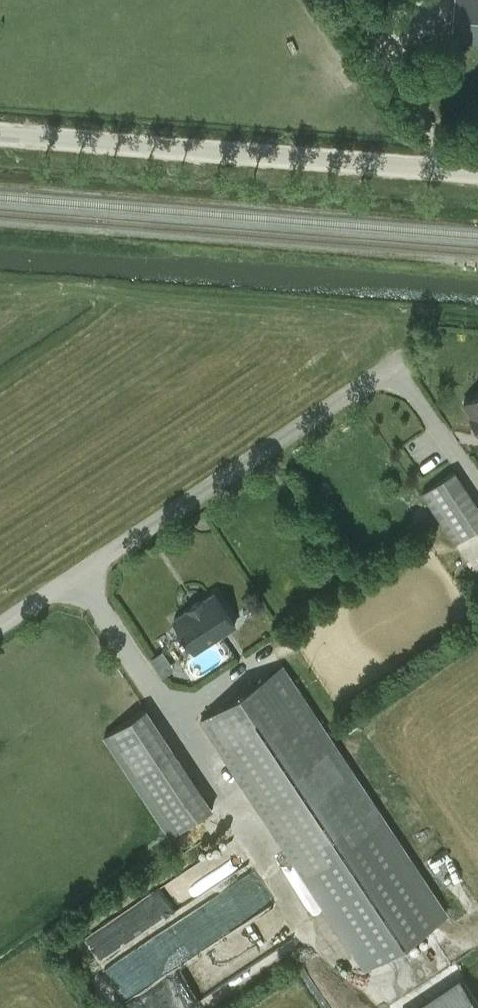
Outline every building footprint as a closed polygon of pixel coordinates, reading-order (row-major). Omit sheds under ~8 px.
[(452,41),(477,43),(477,0),(455,0),(452,41)] [(465,403),(473,416),(471,418),(477,428),(477,394),(465,403)] [(457,542),(477,528),(477,506),(455,471),(424,491),(457,542)] [(175,619),(196,651),(236,624),(215,593),(204,599),(204,598),(188,609),(188,610),(175,619)] [(248,616),(261,608),(256,601),(244,610),(248,616)] [(202,719),(305,875),(366,967),(447,913),(282,665),(202,719)] [(172,836),(213,809),(146,708),(105,735),(172,836)] [(207,862),(85,929),(102,961),(102,962),(120,995),(231,935),(208,893),(220,886),(207,862)]
